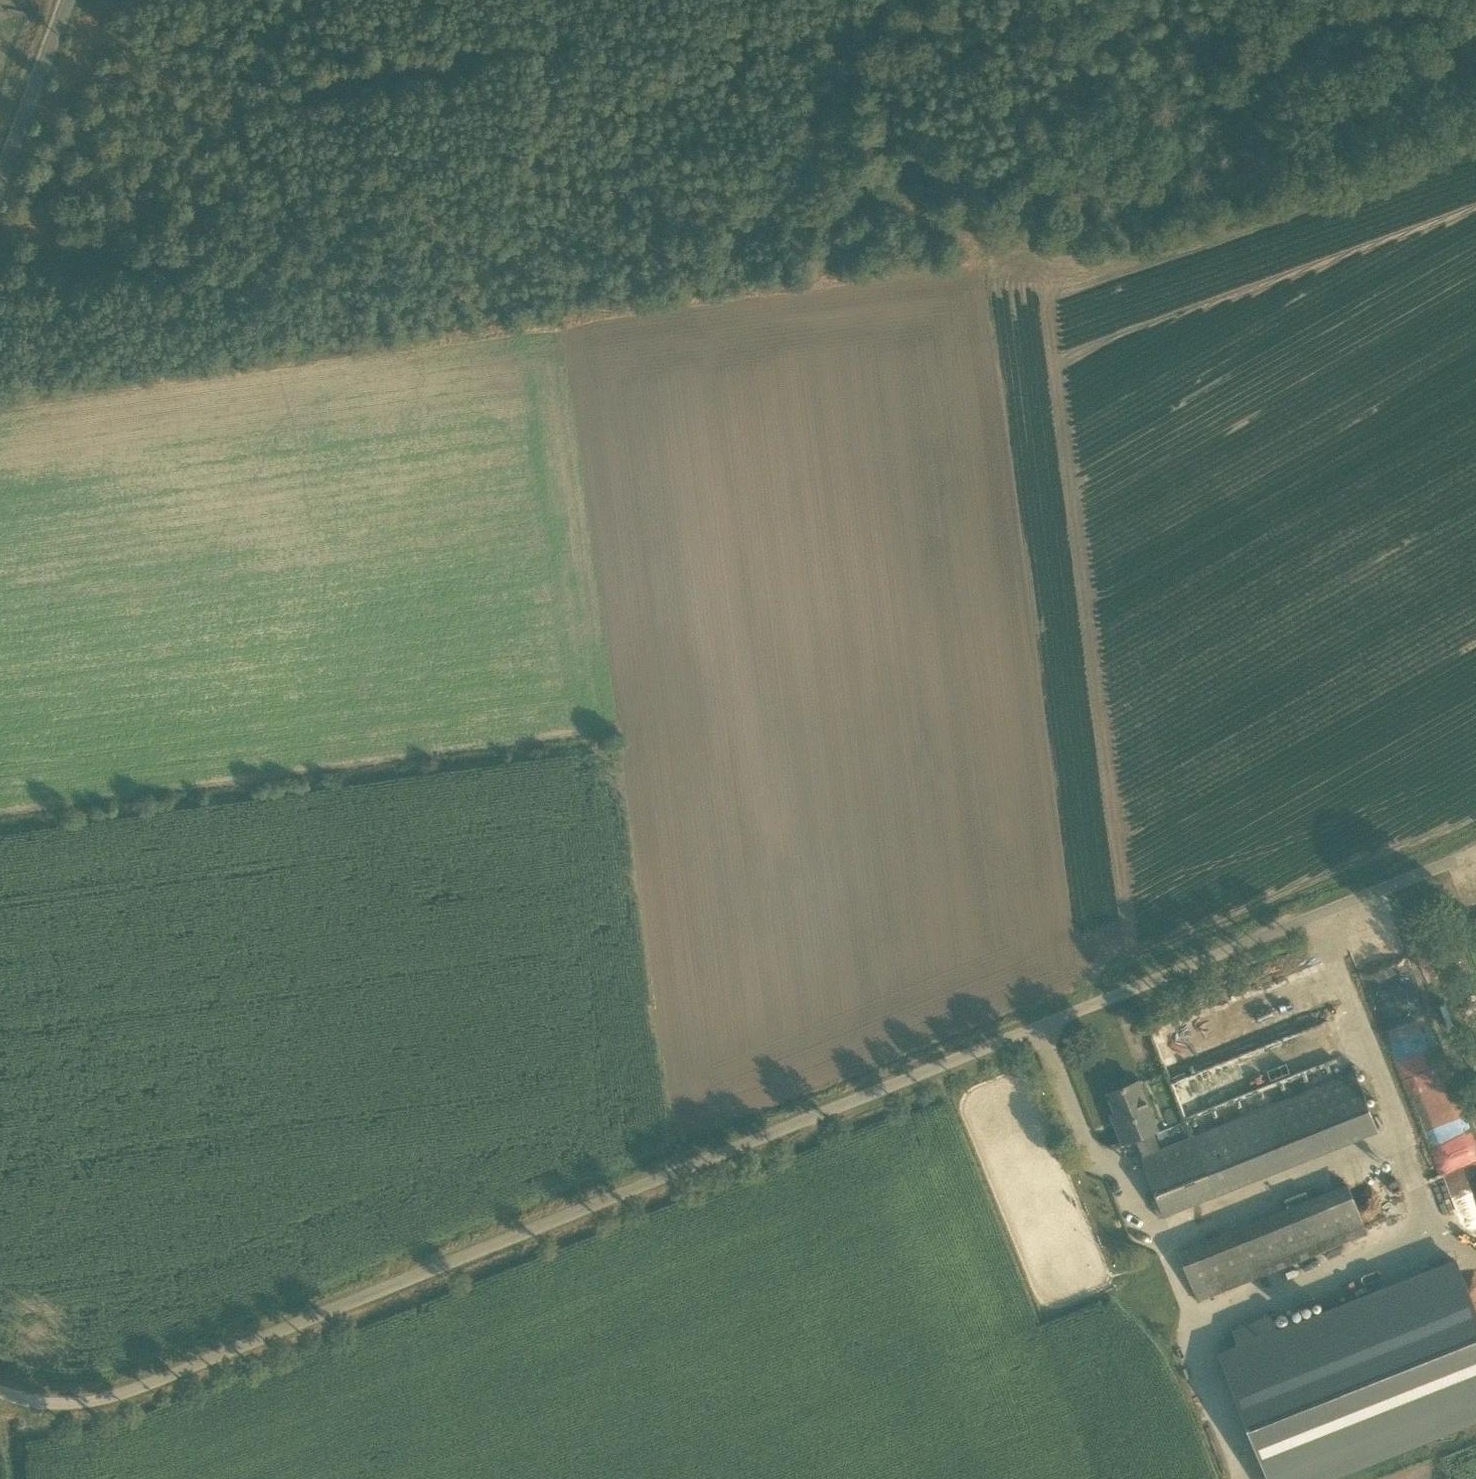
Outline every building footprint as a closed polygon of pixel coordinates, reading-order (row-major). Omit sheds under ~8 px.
[(1160,1150),(1143,1156),(1142,1157),(1165,1215),(1378,1130),(1355,1072),(1160,1150)] [(1136,1138),(1143,1156),(1160,1150),(1153,1131),(1158,1129),(1138,1080),(1109,1092),(1121,1122),(1116,1124),(1124,1143),(1136,1138)] [(1367,1233),(1348,1185),(1180,1252),(1200,1300),(1367,1233)] [(1271,1313),(1232,1329),(1239,1347),(1221,1354),(1227,1370),(1270,1478),(1321,1478),(1475,1418),(1475,1308),(1463,1276),(1463,1277),(1457,1261),(1278,1331),(1271,1313)]
